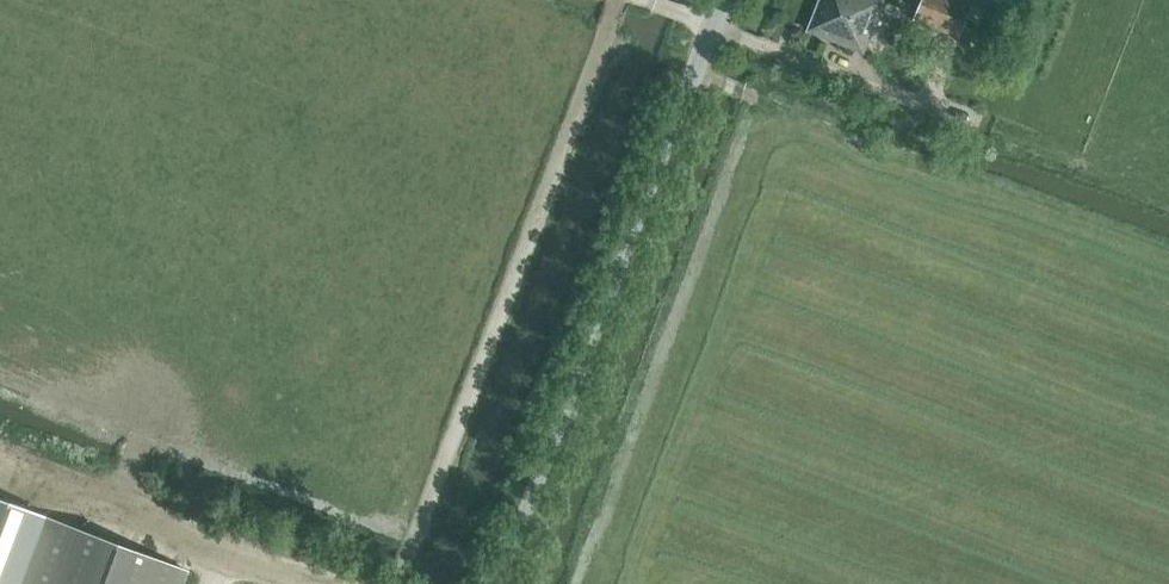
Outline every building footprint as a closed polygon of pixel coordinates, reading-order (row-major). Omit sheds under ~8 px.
[(810,30),(867,53),(887,0),(821,0),(810,30)] [(916,19),(961,37),(966,24),(973,6),(959,0),(923,0),(916,19)] [(961,37),(960,39),(971,44),(977,29),(966,24),(961,37)] [(0,500),(0,583),(25,583),(50,519),(0,500)] [(190,572),(190,571),(50,519),(25,583),(180,583),(186,570),(190,572)]
